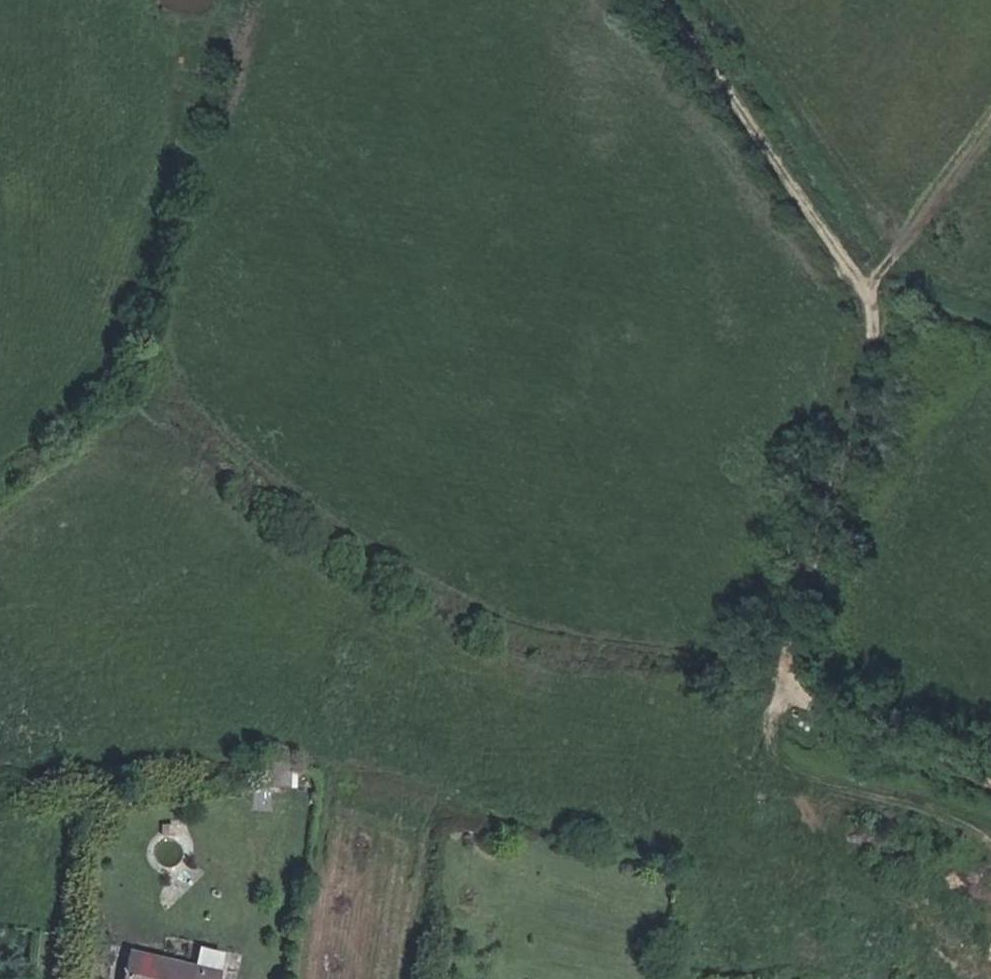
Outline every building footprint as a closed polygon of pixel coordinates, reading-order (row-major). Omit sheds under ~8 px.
[(194,946),(191,961),(215,966),(218,951),(194,946)] [(123,955),(118,978),(207,978),(208,976),(208,974),(123,955)]
